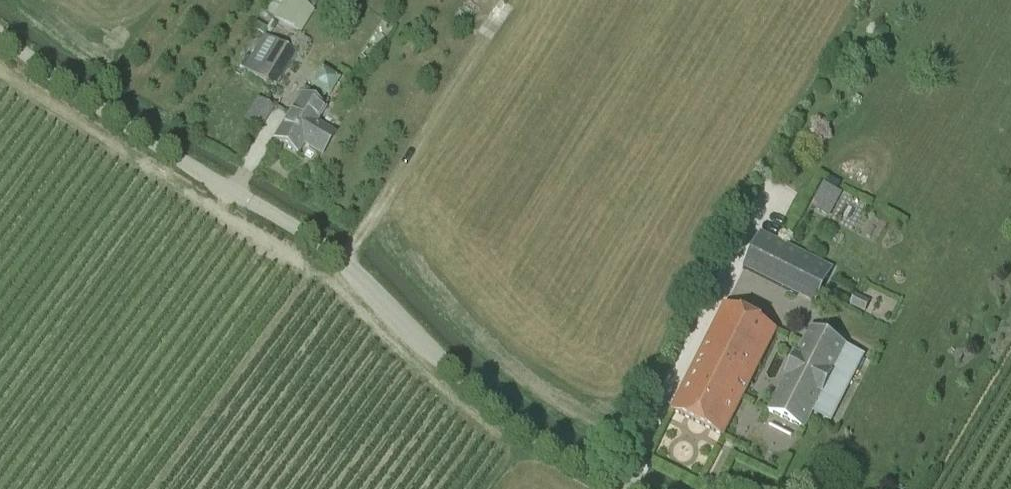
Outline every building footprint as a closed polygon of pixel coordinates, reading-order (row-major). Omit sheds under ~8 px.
[(300,35),(314,12),(294,0),(283,0),(272,18),(300,35)] [(273,89),(294,56),(264,37),(243,70),(273,89)] [(313,98),(305,93),(274,141),(297,156),(297,154),(302,145),(321,157),(334,136),(315,125),(327,106),(322,103),(326,96),(327,97),(337,82),(325,74),(315,89),(317,90),(313,98)] [(264,125),(275,106),(258,97),(247,116),(264,125)] [(830,216),(843,191),(823,181),(810,205),(830,216)] [(813,305),(831,269),(760,234),(742,270),(813,305)] [(856,295),(851,305),(864,311),(869,301),(856,295)] [(723,438),(775,332),(724,306),(671,412),(723,438)] [(813,412),(830,421),(862,357),(845,348),(845,347),(809,330),(769,412),(804,429),(813,412)]
